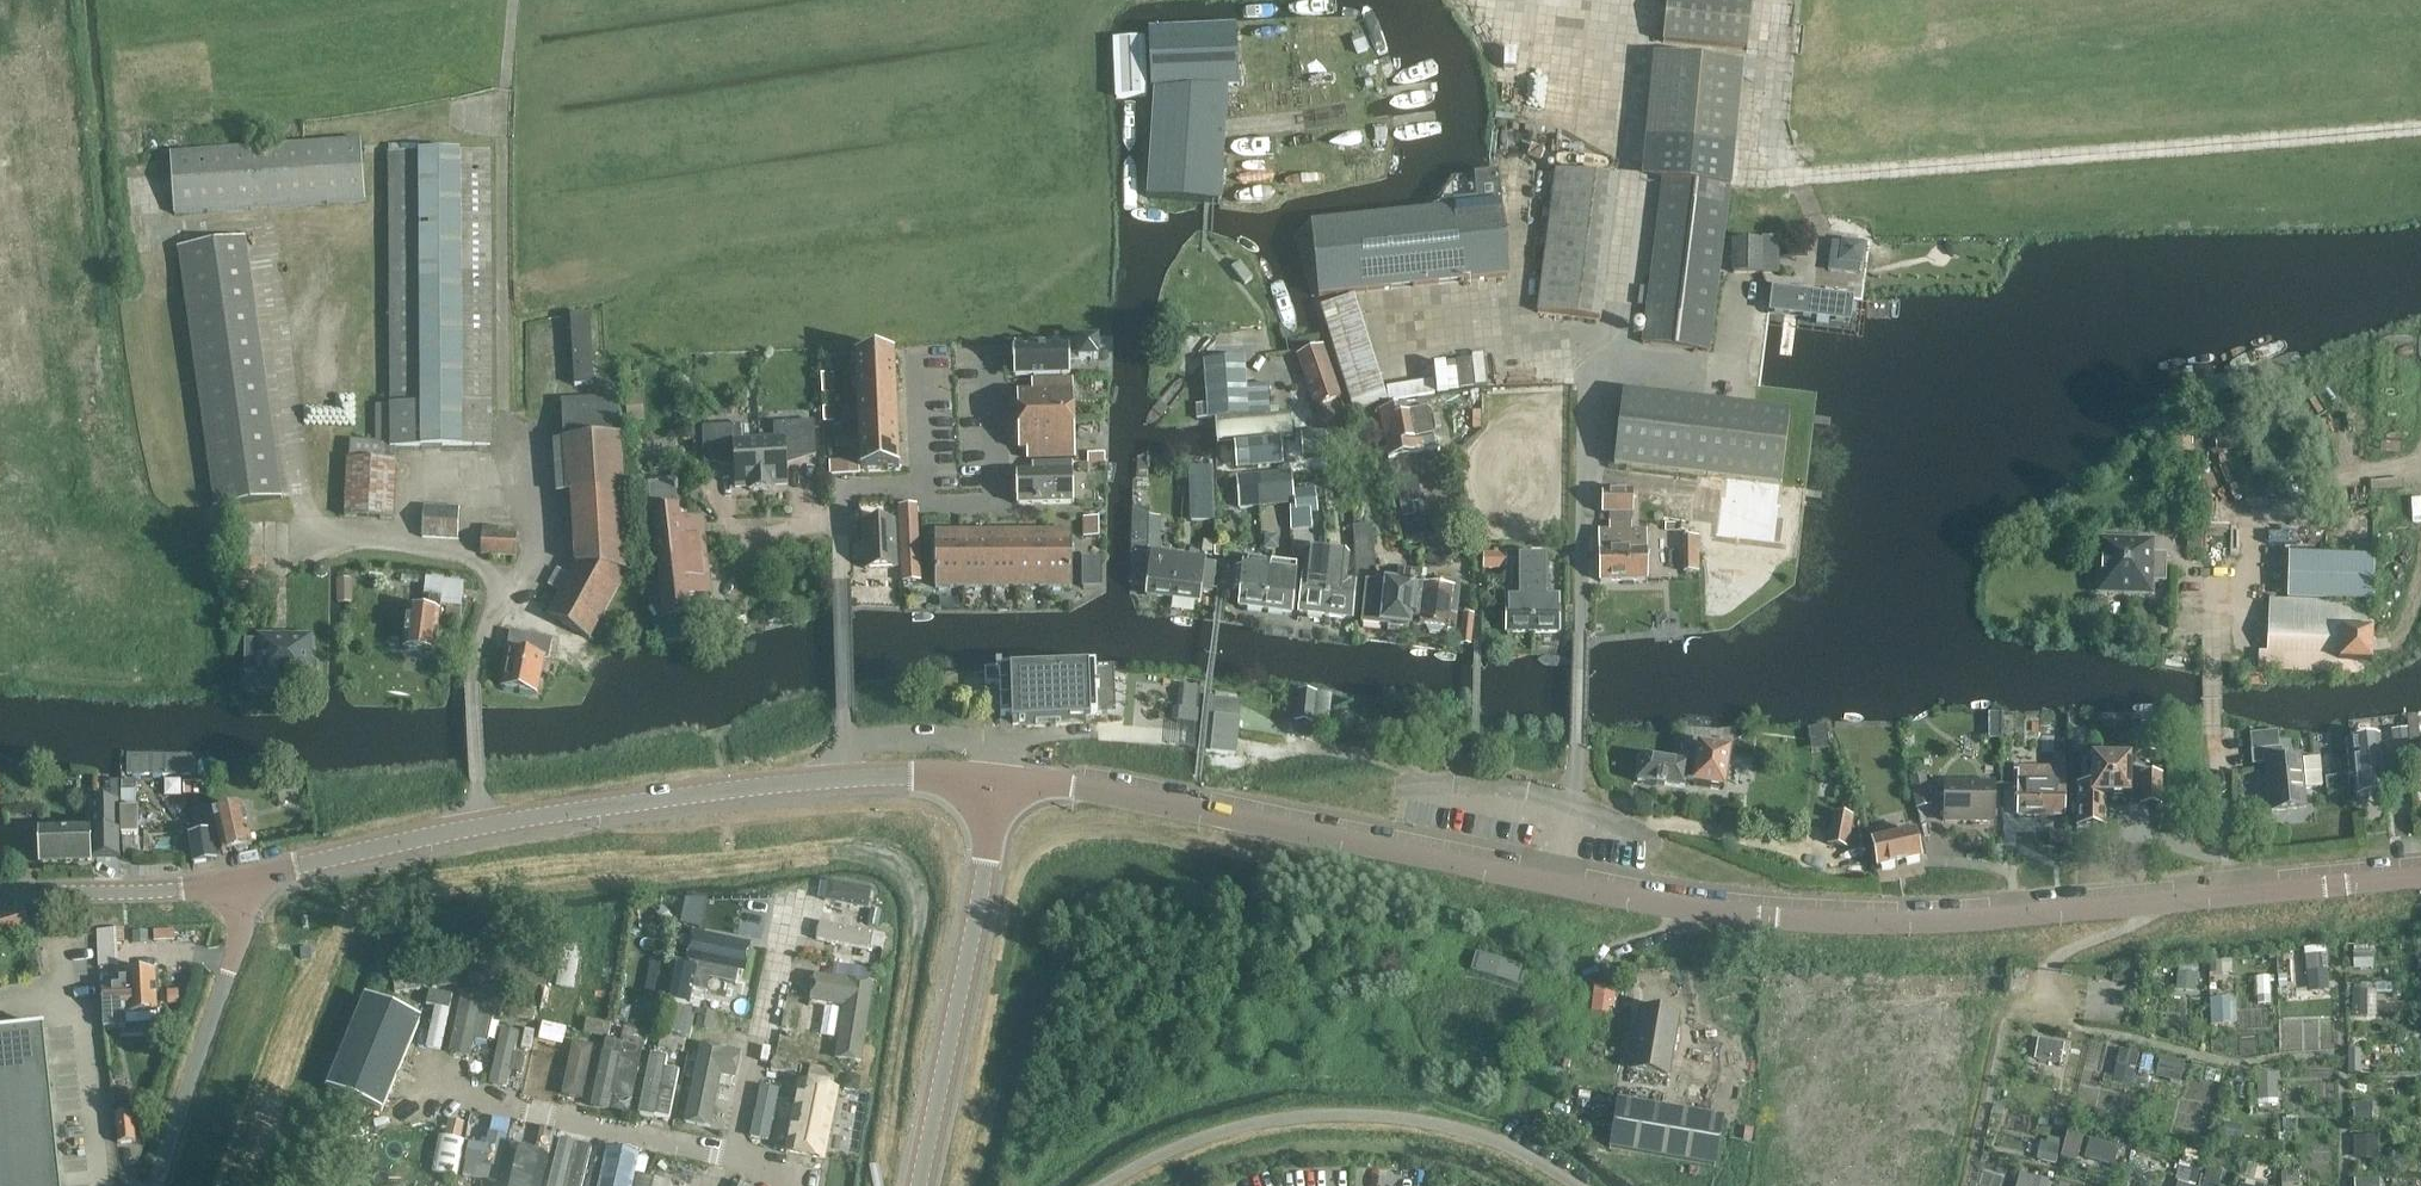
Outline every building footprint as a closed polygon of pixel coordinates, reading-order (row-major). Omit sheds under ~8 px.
[(1663,41),(1748,50),(1753,0),(1750,0),(1667,0),(1663,41)] [(1149,198),(1220,203),(1224,139),(1227,87),(1239,86),(1237,27),(1149,31),(1151,90),(1156,90),(1149,198)] [(1115,40),(1117,98),(1147,97),(1144,38),(1115,40)] [(1727,188),(1742,64),(1653,54),(1640,177),(1727,188)] [(170,153),(174,215),(366,203),(361,141),(170,153)] [(388,154),(389,225),(390,448),(491,447),(491,154),(388,154)] [(1599,322),(1617,175),(1554,168),(1536,314),(1599,322)] [(1658,226),(1643,344),(1709,352),(1725,225),(1728,206),(1661,198),(1658,226)] [(1502,204),(1311,223),(1319,297),(1510,277),(1502,204)] [(180,248),(217,505),(287,495),(250,238),(180,248)] [(1734,239),(1733,273),(1761,273),(1762,240),(1734,239)] [(1852,239),(1837,239),(1838,258),(1852,258),(1852,239)] [(1846,310),(1846,287),(1768,286),(1768,309),(1846,310)] [(1322,306),(1352,405),(1385,395),(1355,296),(1322,306)] [(594,312),(574,312),(576,382),(595,382),(594,312)] [(1098,360),(1098,340),(1037,342),(1038,348),(1014,348),(1014,376),(1070,375),(1070,360),(1098,360)] [(1296,351),(1310,389),(1334,380),(1322,347),(1296,351)] [(857,393),(895,391),(893,353),(855,355),(857,393)] [(1292,439),(1290,412),(1271,414),(1269,385),(1250,386),(1251,405),(1247,405),(1244,358),(1205,361),(1208,405),(1196,406),(1197,420),(1216,419),(1217,423),(1210,424),(1212,445),(1292,439)] [(1449,359),(1449,387),(1476,387),(1475,358),(1449,359)] [(833,375),(821,375),(822,395),(834,394),(833,375)] [(1073,379),(1032,380),(1032,392),(1017,393),(1018,420),(1074,419),(1073,379)] [(1487,416),(1523,416),(1522,384),(1486,384),(1487,416)] [(857,393),(859,431),(897,429),(895,391),(857,393)] [(1623,392),(1614,465),(1701,475),(1781,485),(1790,412),(1623,392)] [(620,439),(616,402),(564,405),(564,410),(559,411),(560,422),(565,422),(565,441),(620,439)] [(1379,412),(1389,458),(1435,448),(1425,402),(1379,412)] [(833,408),(823,409),(824,423),(833,423),(833,408)] [(1027,459),(1076,458),(1074,419),(1018,420),(1019,450),(1027,450),(1027,459)] [(775,439),(760,440),(762,490),(774,489),(774,485),(788,485),(787,457),(800,456),(800,458),(801,458),(801,453),(815,452),(815,453),(816,453),(815,421),(774,423),(775,439)] [(762,490),(760,440),(745,441),(744,425),(703,427),(704,459),(705,459),(705,457),(720,457),(720,462),(721,462),(721,460),(734,460),(735,487),(750,487),(750,490),(762,490)] [(859,431),(861,469),(899,467),(897,429),(859,431)] [(1306,436),(1302,436),(1303,457),(1328,455),(1327,449),(1326,434),(1306,436)] [(1230,446),(1232,475),(1289,470),(1287,441),(1230,446)] [(1201,468),(1215,468),(1216,455),(1202,454),(1201,468)] [(345,516),(393,519),(396,460),(348,458),(345,516)] [(849,461),(830,462),(830,477),(850,476),(849,461)] [(1074,503),(1073,463),(1032,464),(1033,474),(1017,474),(1018,505),(1074,503)] [(1291,472),(1259,475),(1260,487),(1261,506),(1294,503),(1291,472)] [(1260,487),(1259,475),(1237,477),(1240,508),(1261,506),(1260,487)] [(1701,475),(1694,532),(1774,542),(1781,485),(1701,475)] [(649,485),(667,644),(693,641),(692,636),(695,636),(694,632),(692,632),(688,599),(712,596),(703,521),(680,523),(676,491),(678,491),(678,486),(676,487),(675,482),(649,485)] [(1294,491),(1296,514),(1318,512),(1316,489),(1294,491)] [(547,614),(590,640),(627,573),(622,490),(571,493),(575,563),(568,575),(558,570),(550,585),(560,592),(547,614)] [(1633,491),(1603,491),(1603,513),(1633,513),(1633,491)] [(900,506),(900,525),(918,524),(917,505),(900,506)] [(460,508),(424,506),(422,537),(459,539),(460,508)] [(1146,595),(1173,599),(1177,559),(1148,555),(1150,510),(1133,510),(1131,584),(1147,586),(1146,595)] [(1609,535),(1598,535),(1600,582),(1649,581),(1647,533),(1632,534),(1632,513),(1610,513),(1609,535)] [(1403,518),(1407,539),(1429,534),(1424,514),(1403,518)] [(1099,518),(1084,518),(1084,538),(1099,538),(1099,518)] [(864,523),(866,569),(896,568),(894,522),(864,523)] [(900,525),(901,544),(919,543),(918,524),(900,525)] [(1354,528),(1357,575),(1374,574),(1371,527),(1354,528)] [(959,532),(935,532),(935,588),(960,588),(959,532)] [(984,532),(959,532),(960,588),(985,588),(984,532)] [(984,532),(985,588),(1013,588),(1013,532),(984,532)] [(1013,532),(1013,588),(1046,588),(1046,532),(1013,532)] [(1046,532),(1046,588),(1072,587),(1072,532),(1046,532)] [(517,536),(483,533),(481,554),(516,556),(517,536)] [(1702,572),(1701,534),(1681,534),(1682,549),(1651,549),(1651,573),(1702,572)] [(2098,593),(2151,595),(2152,582),(2166,583),(2167,554),(2153,554),(2153,541),(2100,540),(2098,593)] [(901,544),(902,563),(919,562),(919,543),(901,544)] [(1299,613),(1326,617),(1333,554),(1306,551),(1299,613)] [(1486,565),(1501,565),(1501,551),(1486,551),(1486,565)] [(1333,554),(1326,617),(1351,620),(1356,581),(1347,580),(1350,555),(1333,554)] [(2288,599),(2373,602),(2374,559),(2288,556),(2288,599)] [(1265,609),(1271,564),(1271,561),(1244,558),(1243,569),(1236,568),(1234,590),(1240,591),(1239,606),(1265,609)] [(1533,632),(1532,558),(1517,558),(1517,595),(1507,595),(1507,632),(1533,632)] [(1548,558),(1532,558),(1533,632),(1559,632),(1559,594),(1548,595),(1548,558)] [(1177,559),(1173,599),(1201,602),(1205,563),(1177,559)] [(1101,561),(1083,561),(1083,588),(1101,588),(1101,561)] [(919,562),(902,563),(903,582),(920,581),(919,562)] [(1271,564),(1265,609),(1292,613),(1297,567),(1271,564)] [(1414,625),(1420,588),(1420,582),(1422,572),(1398,570),(1396,586),(1366,582),(1361,625),(1408,630),(1408,627),(1410,627),(1410,625),(1414,625)] [(337,577),(338,602),(353,602),(353,577),(337,577)] [(424,611),(409,609),(404,649),(435,653),(441,606),(461,608),(464,583),(426,578),(424,596),(430,597),(429,604),(425,603),(424,611)] [(1414,625),(1414,628),(1427,629),(1429,634),(1439,635),(1443,631),(1455,632),(1459,593),(1460,582),(1442,580),(1441,591),(1420,588),(1414,625)] [(2258,670),(2247,670),(2246,685),(2266,686),(2267,671),(2338,674),(2338,662),(2372,664),(2372,630),(2373,609),(2341,607),(2337,605),(2269,602),(2267,652),(2259,651),(2258,670)] [(549,659),(553,641),(511,632),(507,651),(510,651),(502,687),(537,694),(545,658),(549,659)] [(311,637),(259,637),(259,641),(245,640),(245,674),(258,674),(258,689),(280,689),(280,682),(311,682),(311,680),(314,680),(318,676),(318,665),(315,661),(311,661),(311,637)] [(1000,685),(1002,718),(1097,714),(1095,666),(986,671),(986,686),(1000,685)] [(1316,694),(1299,692),(1296,721),(1313,723),(1316,694)] [(1210,716),(1207,736),(1237,738),(1239,719),(1210,716)] [(2409,729),(2406,729),(2409,743),(2410,744),(2410,742),(2420,741),(2418,717),(2408,718),(2409,729)] [(2409,743),(2406,729),(2392,731),(2395,758),(2412,757),(2410,744),(2409,743)] [(2277,733),(2249,735),(2252,765),(2267,764),(2272,811),(2304,808),(2303,789),(2322,787),(2319,758),(2284,762),(2282,747),(2278,748),(2277,733)] [(1237,738),(1207,736),(1206,752),(1235,755),(1237,738)] [(2054,764),(2067,764),(2068,738),(2055,738),(2054,764)] [(2351,741),(2346,742),(2350,777),(2354,777),(2357,798),(2385,795),(2381,755),(2380,738),(2351,741)] [(1684,789),(1686,781),(1694,783),(1694,785),(1723,790),(1729,753),(1699,748),(1696,767),(1688,765),(1641,758),(1637,782),(1684,789)] [(197,758),(128,758),(128,779),(197,779),(197,758)] [(2077,785),(2077,828),(2106,828),(2107,800),(2129,800),(2130,762),(2092,761),(2091,785),(2077,785)] [(2018,784),(2017,815),(2065,816),(2066,769),(2018,768),(2018,771),(2015,773),(2015,782),(2018,784)] [(2141,774),(2141,805),(2161,805),(2162,774),(2141,774)] [(1931,804),(1924,776),(1910,779),(1917,807),(1931,804)] [(1972,822),(1993,822),(1994,785),(1945,784),(1944,822),(1963,822),(1963,823),(1964,823),(1964,822),(1971,822),(1971,823),(1972,823),(1972,822)] [(136,790),(123,790),(122,810),(122,835),(139,835),(138,810),(136,810),(136,790)] [(112,801),(91,800),(91,825),(91,832),(91,835),(92,859),(120,859),(120,801),(112,801)] [(244,810),(214,817),(219,836),(223,854),(223,855),(236,852),(238,855),(247,853),(249,849),(252,848),(250,840),(244,810)] [(1830,842),(1852,845),(1857,813),(1835,810),(1830,842)] [(1871,841),(1878,870),(1922,860),(1916,831),(1871,841)] [(40,833),(40,864),(92,863),(91,835),(91,832),(40,833)] [(214,837),(190,840),(191,843),(193,861),(194,864),(217,860),(218,860),(217,855),(214,837)] [(136,838),(121,838),(122,857),(136,857),(136,838)] [(1814,859),(1836,863),(1839,850),(1816,846),(1814,859)] [(832,879),(828,897),(871,906),(875,888),(832,879)] [(31,937),(23,907),(0,914),(0,946),(31,937)] [(823,915),(818,941),(882,953),(888,927),(823,915)] [(678,957),(669,1002),(692,1007),(695,990),(708,992),(711,979),(738,984),(740,973),(746,974),(752,947),(692,935),(687,959),(678,957)] [(583,999),(594,960),(579,955),(568,994),(583,999)] [(557,958),(551,988),(550,990),(564,993),(571,961),(557,958)] [(524,978),(547,980),(549,963),(526,961),(524,978)] [(838,973),(872,980),(874,971),(840,964),(838,973)] [(468,968),(470,983),(495,980),(493,965),(468,968)] [(431,974),(433,989),(458,985),(456,970),(431,974)] [(134,973),(126,974),(126,977),(121,978),(121,988),(102,989),(104,1028),(126,1027),(125,1016),(157,1014),(155,972),(147,973),(144,971),(136,971),(134,973)] [(876,983),(816,974),(812,1002),(827,1004),(822,1033),(840,1036),(836,1060),(863,1064),(876,983)] [(393,978),(395,994),(420,990),(418,975),(393,978)] [(478,995),(465,992),(450,1053),(471,1058),(476,1040),(489,1044),(502,989),(481,984),(478,995)] [(2354,987),(2355,1015),(2379,1014),(2378,987),(2354,987)] [(2240,995),(2213,995),(2213,1023),(2240,1022),(2240,995)] [(421,1020),(368,997),(328,1089),(383,1112),(421,1020)] [(509,1016),(534,1021),(536,1009),(511,1004),(509,1016)] [(450,1010),(437,1007),(427,1048),(441,1051),(450,1010)] [(1641,1008),(1631,1069),(1668,1076),(1679,1015),(1641,1008)] [(697,1026),(712,1029),(715,1014),(700,1011),(697,1026)] [(584,1032),(608,1036),(646,1044),(649,1032),(610,1024),(587,1019),(584,1032)] [(552,1092),(568,1026),(544,1021),(528,1086),(552,1092)] [(45,1028),(0,1033),(0,1185),(62,1185),(45,1028)] [(515,1052),(519,1034),(503,1030),(489,1082),(507,1087),(511,1072),(524,1075),(528,1056),(515,1052)] [(743,1053),(702,1044),(685,1123),(711,1128),(722,1076),(737,1080),(743,1053)] [(2157,1071),(2158,1052),(2113,1050),(2112,1069),(2157,1071)] [(630,1101),(638,1060),(602,1053),(591,1109),(610,1113),(613,1097),(630,1101)] [(669,1058),(653,1055),(639,1113),(670,1121),(681,1072),(667,1069),(669,1058)] [(2185,1080),(2187,1057),(2160,1055),(2158,1078),(2185,1080)] [(579,1101),(588,1059),(572,1056),(564,1097),(579,1101)] [(774,1058),(773,1063),(771,1070),(796,1075),(798,1063),(774,1058)] [(808,1078),(833,1083),(835,1070),(811,1065),(808,1078)] [(2280,1097),(2279,1072),(2261,1072),(2261,1097),(2280,1097)] [(785,1152),(826,1160),(841,1086),(799,1078),(785,1152)] [(751,1136),(770,1140),(781,1089),(762,1085),(751,1136)] [(1617,1100),(1609,1148),(1716,1167),(1724,1119),(1617,1100)] [(2062,1154),(2078,1159),(2086,1133),(2070,1128),(2062,1154)] [(488,1146),(471,1142),(467,1161),(501,1169),(508,1136),(491,1132),(488,1146)] [(2357,1134),(2358,1155),(2381,1155),(2380,1134),(2357,1134)] [(433,1173),(457,1178),(464,1141),(441,1136),(433,1173)] [(2088,1156),(2117,1165),(2123,1145),(2094,1136),(2088,1156)] [(560,1139),(549,1185),(584,1185),(593,1147),(560,1139)] [(501,1185),(540,1185),(547,1156),(511,1147),(501,1185)] [(608,1147),(601,1185),(632,1185),(639,1153),(608,1147)] [(2225,1169),(2181,1162),(2177,1185),(2222,1185),(2225,1169)] [(2051,1179),(2037,1175),(2033,1185),(2049,1185),(2051,1179)] [(671,1183),(642,1177),(637,1176),(635,1185),(670,1185),(671,1183)] [(2357,1177),(2357,1185),(2385,1185),(2385,1177),(2357,1177)]
